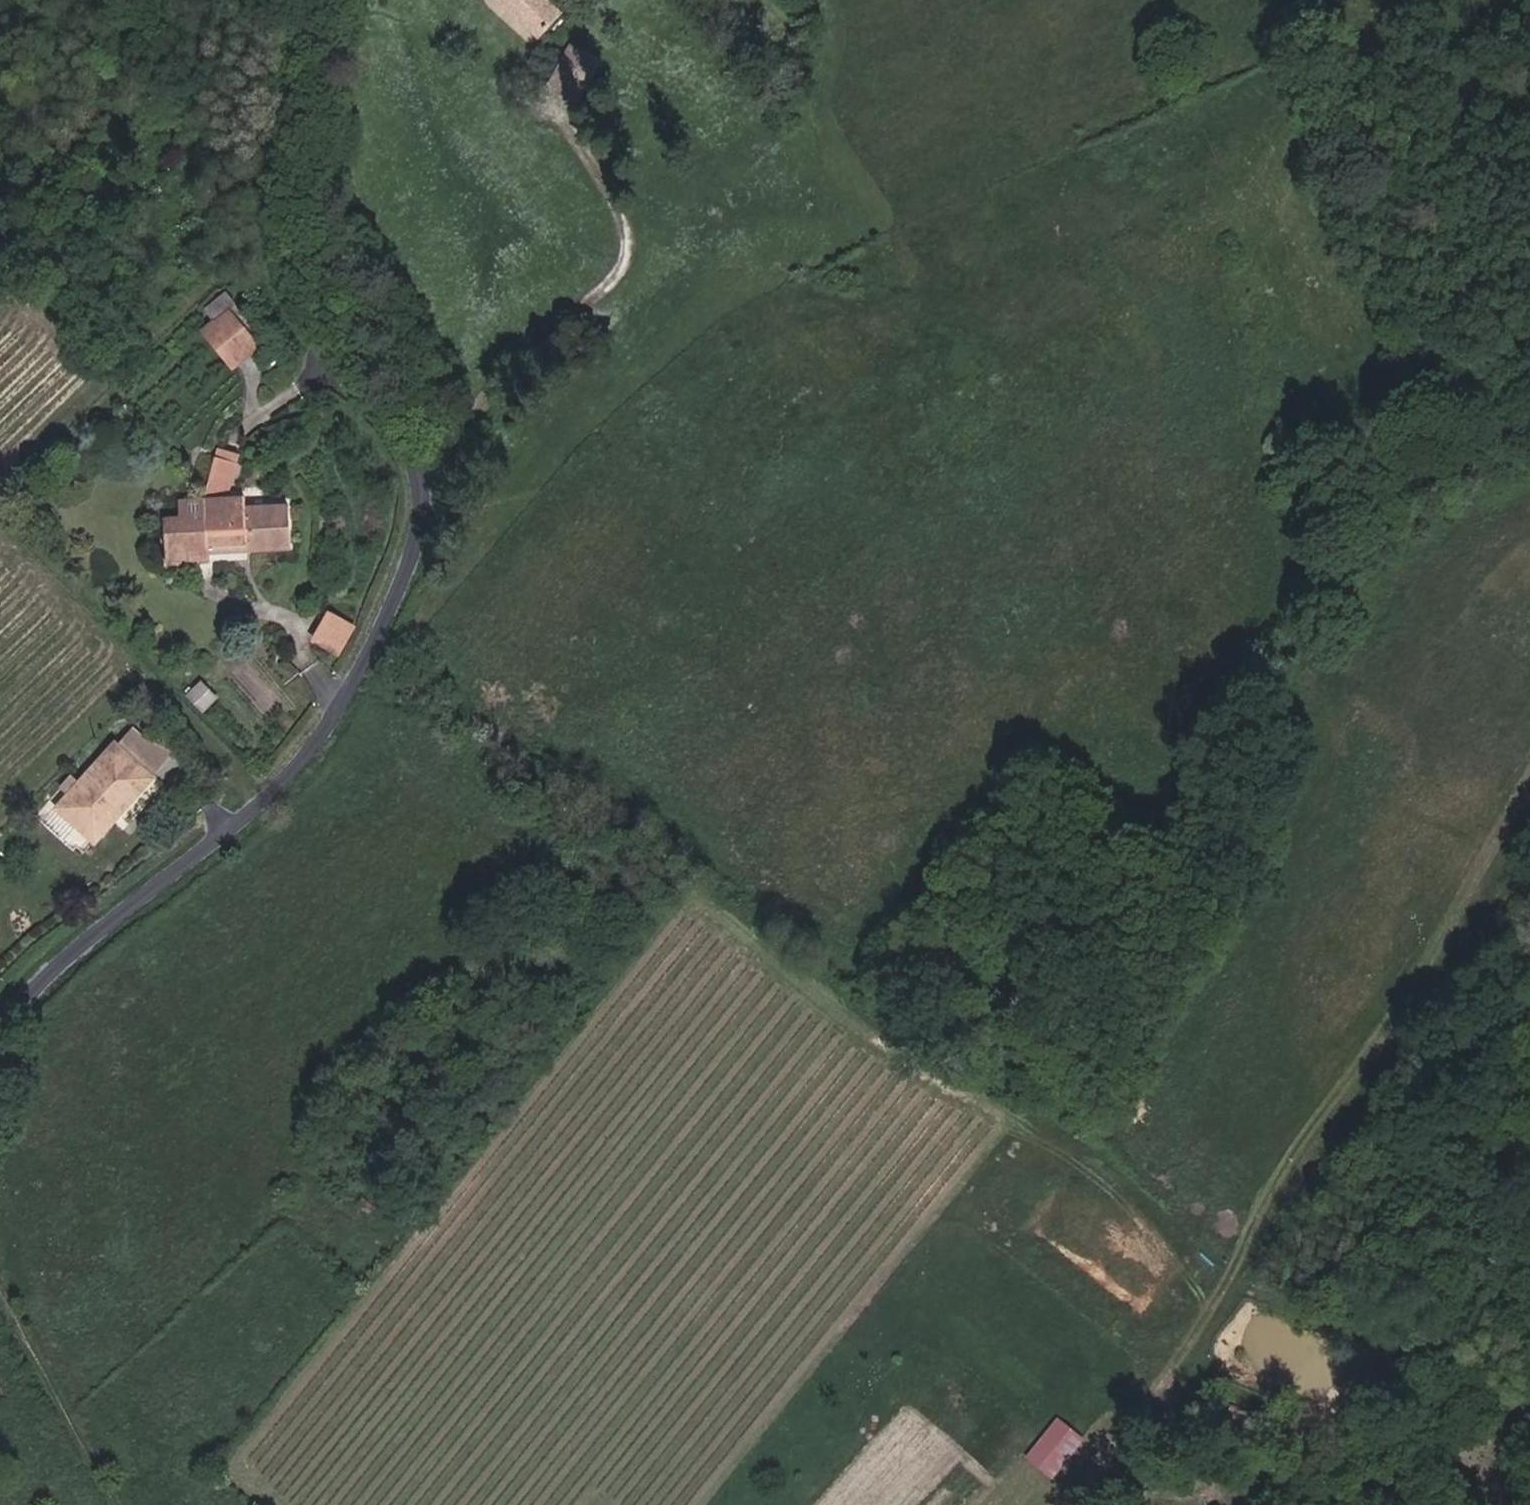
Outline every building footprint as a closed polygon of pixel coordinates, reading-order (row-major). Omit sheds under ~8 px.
[(506,5),(510,0),(465,0),(467,8),(506,5)] [(547,0),(510,0),(506,5),(539,38),(562,18),(557,11),(547,0)] [(573,42),(560,73),(593,87),(606,56),(573,42)] [(208,307),(217,318),(204,329),(239,369),(268,344),(225,293),(208,307)] [(236,493),(242,449),(218,446),(211,489),(236,493)] [(245,502),(208,503),(209,522),(190,523),(168,523),(170,570),(196,570),(195,550),(249,548),(249,555),(294,552),(292,507),(245,510),(245,502)] [(190,503),(190,523),(209,522),(208,503),(190,503)] [(349,649),(363,623),(334,607),(320,633),(349,649)] [(68,825),(129,760),(115,748),(55,815),(68,825)] [(148,778),(129,760),(68,825),(82,837),(108,808),(116,813),(148,778)] [(108,808),(82,837),(90,842),(116,813),(108,808)] [(1085,1440),(1057,1417),(1025,1455),(1053,1479),(1085,1440)]
